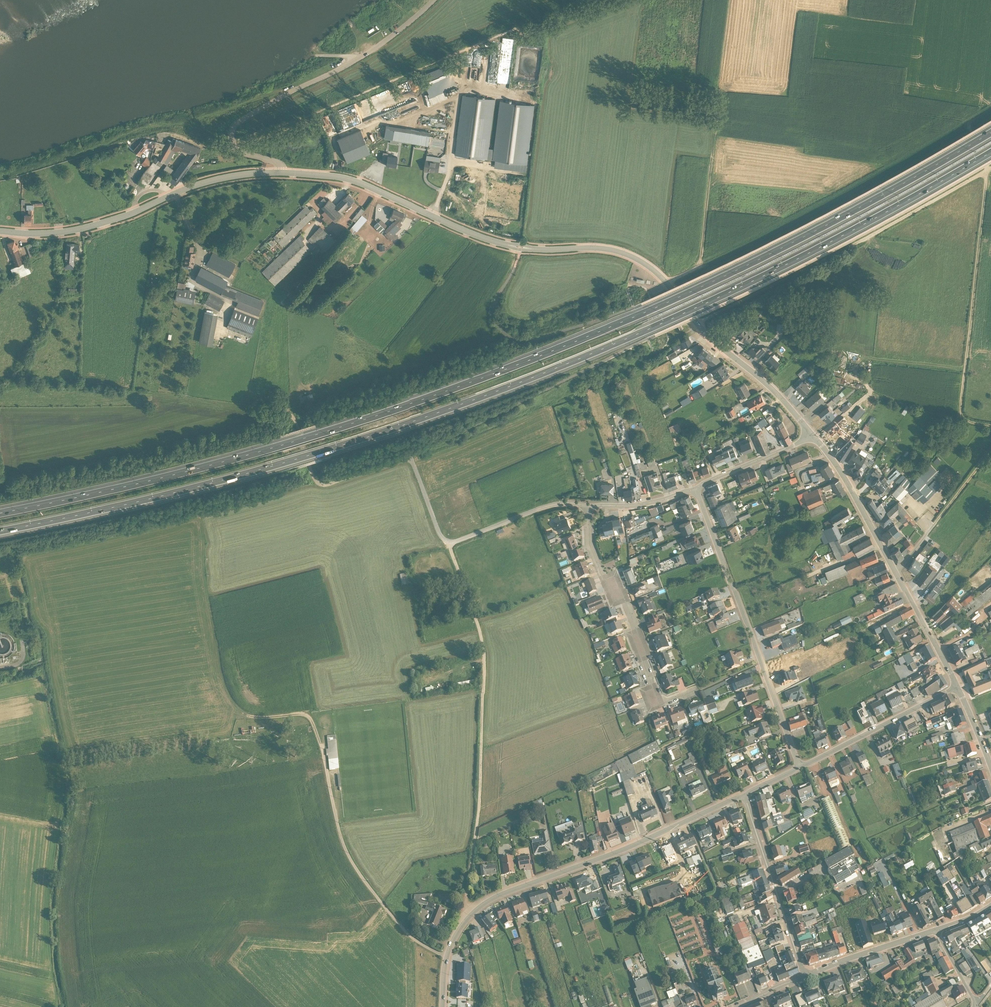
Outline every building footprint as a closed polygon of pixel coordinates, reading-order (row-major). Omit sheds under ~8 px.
[(451,69),(457,67),(454,60),(421,73),(430,96),(458,85),(451,69)] [(431,104),(449,96),(446,90),(430,96),(428,97),(431,104)] [(464,93),(456,153),(493,158),(494,147),(489,147),(495,98),(464,93)] [(534,104),(500,99),(494,147),(493,158),(495,159),(495,167),(526,170),(534,104)] [(383,137),(429,144),(431,130),(385,123),(383,137)] [(370,152),(360,128),(337,138),(347,161),(370,152)] [(153,148),(155,139),(146,137),(143,141),(141,139),(132,148),(139,154),(146,146),(153,148)] [(181,147),(184,140),(173,137),(172,139),(168,138),(165,142),(155,139),(153,149),(158,151),(138,180),(145,184),(163,161),(171,148),(177,150),(178,147),(181,147)] [(198,153),(200,146),(184,140),(181,147),(190,151),(171,174),(172,175),(170,179),(169,178),(169,179),(175,183),(198,153)] [(387,151),(382,150),(381,159),(386,160),(385,163),(395,165),(396,155),(387,154),(387,151)] [(427,153),(424,169),(428,170),(429,169),(438,170),(441,156),(427,153)] [(152,159),(146,155),(141,162),(147,166),(152,159)] [(354,197),(348,191),(335,203),(329,197),(326,199),(323,196),(317,201),(324,208),(321,211),(322,211),(322,212),(321,215),(328,222),(332,218),(335,221),(343,213),(341,210),(354,197)] [(282,244),(317,211),(313,207),(312,205),(309,207),(303,201),(299,205),(301,208),(273,235),(282,244)] [(33,216),(33,203),(26,203),(26,208),(28,208),(28,212),(24,213),(24,222),(30,222),(31,222),(31,216),(33,216)] [(394,219),(384,228),(386,231),(384,233),(389,239),(392,237),(394,239),(398,235),(395,231),(398,229),(401,226),(399,224),(402,222),(400,220),(403,212),(393,207),(389,217),(394,219)] [(361,213),(348,229),(352,232),(355,229),(356,229),(367,217),(361,213)] [(373,224),(380,231),(384,227),(384,226),(387,223),(381,218),(373,224)] [(335,238),(319,224),(307,238),(323,252),(335,238)] [(304,236),(300,232),(261,270),(274,284),(311,249),(302,239),(304,236)] [(15,243),(14,239),(7,241),(15,264),(11,266),(13,272),(28,265),(26,260),(23,261),(20,254),(21,254),(17,242),(15,243)] [(31,242),(25,244),(27,248),(30,256),(35,254),(31,242)] [(65,250),(65,260),(73,261),(74,249),(78,250),(79,243),(67,242),(66,250),(65,250)] [(184,266),(191,267),(191,265),(193,265),(195,251),(193,250),(194,244),(187,243),(183,264),(184,264),(184,266)] [(206,263),(229,275),(236,262),(213,250),(206,263)] [(26,272),(31,270),(29,265),(13,272),(15,277),(21,275),(22,278),(27,276),(27,275),(26,272)] [(224,283),(230,285),(232,281),(201,265),(194,277),(197,280),(220,292),(224,283)] [(193,296),(219,309),(224,299),(197,285),(195,289),(185,286),(186,282),(178,280),(176,287),(177,287),(175,298),(194,302),(195,299),(193,297),(193,296)] [(220,292),(234,298),(236,288),(230,285),(224,283),(220,292)] [(264,299),(236,288),(234,298),(237,299),(235,305),(258,314),(264,299)] [(250,336),(259,314),(258,314),(235,305),(227,326),(250,336)] [(217,312),(204,310),(198,341),(212,343),(217,312)] [(753,330),(748,325),(746,327),(745,326),(738,334),(743,339),(746,342),(753,335),(751,332),(753,330)] [(680,347),(692,341),(689,335),(679,341),(678,341),(672,344),(674,349),(680,346),(680,347)] [(694,354),(692,357),(698,362),(709,349),(703,345),(695,355),(694,354)] [(752,346),(748,350),(756,358),(768,347),(766,345),(752,346)] [(670,357),(678,353),(675,349),(668,353),(670,357)] [(709,349),(698,362),(704,367),(709,361),(712,364),(720,358),(709,349)] [(779,357),(775,352),(772,354),(771,354),(765,360),(773,368),(780,362),(777,359),(779,357)] [(671,358),(673,362),(681,358),(679,353),(671,358)] [(793,358),(775,374),(779,379),(797,362),(793,358)] [(724,362),(706,373),(709,377),(714,374),(718,380),(730,373),(728,370),(728,369),(724,362)] [(809,370),(805,366),(797,372),(802,378),(809,373),(807,371),(809,370)] [(789,385),(798,377),(794,372),(785,380),(789,385)] [(841,376),(830,373),(828,379),(840,382),(841,376)] [(804,378),(796,387),(799,389),(800,389),(804,393),(810,387),(807,384),(809,383),(804,378)] [(744,382),(736,386),(741,396),(739,397),(741,400),(744,398),(744,397),(747,396),(746,394),(749,392),(744,382)] [(691,392),(695,398),(707,390),(704,384),(691,392)] [(825,398),(827,396),(820,388),(818,390),(817,389),(805,400),(812,409),(825,398)] [(832,398),(835,401),(842,396),(841,396),(844,393),(842,390),(839,393),(838,392),(832,398)] [(311,392),(299,396),(301,402),(313,397),(311,392)] [(690,394),(680,399),(683,404),(692,399),(690,394)] [(758,395),(747,401),(750,407),(753,406),(754,407),(765,401),(761,394),(760,394),(758,395)] [(841,408),(844,411),(852,404),(849,400),(847,402),(848,402),(841,408)] [(824,417),(833,409),(829,404),(828,406),(828,405),(819,412),(819,413),(822,417),(823,416),(824,417)] [(860,406),(852,416),(857,420),(865,410),(860,406)] [(733,407),(724,412),(726,417),(736,412),(733,407)] [(833,409),(824,417),(827,422),(835,415),(835,414),(836,413),(835,411),(835,410),(834,409),(833,409)] [(773,412),(766,416),(770,423),(772,422),(773,423),(776,421),(775,420),(773,416),(775,415),(773,412)] [(850,437),(851,434),(841,426),(848,420),(843,415),(827,429),(832,434),(836,430),(846,439),(847,438),(848,439),(850,437)] [(768,422),(764,416),(757,420),(761,426),(768,422)] [(782,420),(774,425),(776,428),(777,428),(782,437),(788,434),(782,420)] [(678,421),(668,426),(670,430),(675,429),(676,431),(681,429),(681,430),(682,430),(678,421)] [(761,453),(770,450),(763,434),(763,433),(764,433),(762,428),(758,422),(753,425),(757,431),(753,433),(755,438),(754,438),(761,453)] [(866,434),(861,431),(856,439),(861,442),(866,434)] [(826,437),(829,443),(838,439),(835,433),(826,437)] [(785,443),(785,444),(791,440),(788,434),(782,437),(779,439),(782,444),(785,443)] [(842,460),(855,440),(850,437),(848,439),(836,455),(842,460)] [(749,439),(740,443),(743,449),(744,451),(746,450),(753,447),(749,439)] [(716,464),(727,459),(721,446),(715,449),(717,452),(715,453),(716,455),(712,456),(716,464)] [(727,459),(737,455),(733,446),(722,450),(727,459)] [(867,452),(861,448),(859,451),(855,449),(847,460),(851,463),(852,463),(854,465),(848,468),(850,472),(858,467),(866,456),(865,455),(867,452)] [(638,475),(642,474),(634,450),(630,451),(635,468),(638,475)] [(789,458),(793,467),(810,459),(806,450),(789,458)] [(646,457),(649,465),(656,463),(653,454),(646,457)] [(870,466),(874,459),(867,454),(858,467),(850,472),(851,474),(852,474),(854,477),(857,476),(862,474),(862,473),(863,470),(863,469),(866,463),(870,466)] [(689,477),(690,481),(695,479),(696,478),(688,457),(681,459),(683,464),(685,463),(686,465),(688,468),(687,468),(688,471),(685,472),(687,477),(688,477),(689,477)] [(643,460),(638,462),(640,468),(648,466),(646,462),(644,462),(643,460)] [(826,477),(834,472),(828,461),(820,467),(822,470),(811,472),(812,479),(823,477),(825,476),(826,477)] [(896,467),(899,464),(896,461),(890,469),(885,464),(881,468),(886,473),(883,475),(876,468),(871,472),(876,478),(871,482),(876,487),(896,467)] [(768,477),(786,470),(782,462),(775,464),(765,468),(768,477)] [(905,475),(891,491),(892,491),(899,498),(908,489),(918,499),(919,498),(923,501),(941,484),(935,477),(940,472),(930,462),(912,481),(905,475)] [(702,476),(711,472),(707,464),(698,468),(699,468),(693,470),(695,474),(700,472),(702,476)] [(888,483),(901,472),(896,467),(876,487),(879,491),(878,493),(880,494),(882,494),(891,486),(888,483)] [(744,485),(749,483),(748,481),(758,477),(754,468),(748,470),(747,469),(738,473),(744,485)] [(658,485),(662,484),(660,477),(659,477),(658,475),(659,475),(657,470),(644,474),(649,489),(658,486),(658,485)] [(678,477),(677,473),(664,477),(669,489),(678,485),(676,482),(677,481),(676,478),(678,477)] [(623,487),(625,497),(633,496),(630,475),(629,475),(624,476),(625,482),(625,483),(624,484),(624,486),(626,486),(626,487),(623,487)] [(637,478),(637,476),(633,477),(634,483),(631,483),(633,496),(641,494),(639,480),(638,480),(638,478),(637,478)] [(735,478),(725,482),(727,487),(737,483),(735,478)] [(838,494),(846,491),(838,478),(818,487),(823,500),(827,498),(824,492),(823,492),(821,488),(823,487),(825,489),(831,486),(832,488),(834,487),(838,494)] [(721,490),(717,481),(717,482),(708,486),(710,491),(706,493),(711,504),(719,501),(716,495),(722,492),(721,490)] [(614,482),(601,482),(601,492),(613,492),(614,482)] [(824,500),(818,487),(816,487),(808,490),(807,488),(802,490),(803,491),(800,493),(802,496),(804,495),(807,501),(804,502),(801,503),(804,508),(809,506),(824,500)] [(689,494),(673,501),(675,505),(691,498),(689,494)] [(872,497),(867,501),(879,517),(886,510),(880,501),(877,504),(872,497)] [(690,506),(694,504),(691,498),(676,505),(681,516),(683,515),(693,511),(690,506)] [(734,508),(730,499),(716,505),(717,507),(716,508),(719,514),(734,508)] [(878,518),(883,523),(885,523),(898,511),(901,515),(899,517),(903,522),(907,518),(908,518),(911,515),(898,500),(878,518)] [(827,508),(823,501),(809,508),(812,515),(827,508)] [(630,516),(625,519),(627,525),(652,515),(659,512),(656,505),(649,508),(651,513),(646,515),(646,514),(645,514),(644,514),(639,516),(638,514),(634,515),(633,513),(630,514),(630,516)] [(851,513),(847,506),(830,516),(830,517),(824,520),(827,526),(823,528),(823,527),(818,529),(824,542),(842,533),(836,522),(851,513)] [(724,522),(737,517),(733,508),(719,514),(721,521),(723,520),(724,522)] [(751,514),(749,511),(738,515),(740,519),(751,514)] [(558,530),(571,525),(567,515),(561,518),(559,514),(553,517),(558,530)] [(907,518),(901,524),(902,526),(905,523),(906,524),(909,521),(911,524),(912,523),(914,525),(917,522),(915,520),(911,515),(908,518),(907,518)] [(620,516),(612,517),(614,527),(617,526),(619,532),(624,531),(622,519),(621,520),(620,516)] [(600,529),(601,533),(602,532),(602,535),(615,532),(612,518),(606,519),(606,521),(603,522),(603,525),(600,525),(601,529),(600,529)] [(680,523),(683,531),(694,527),(691,519),(680,523)] [(662,532),(658,522),(651,525),(655,535),(662,532)] [(726,527),(732,538),(740,534),(738,530),(740,530),(740,528),(738,523),(736,523),(735,523),(726,527)] [(885,538),(890,532),(893,530),(894,530),(898,527),(894,523),(886,530),(882,533),(885,538)] [(828,540),(833,550),(849,543),(848,541),(852,539),(861,535),(860,534),(866,531),(862,524),(829,540),(828,540)] [(758,528),(756,525),(747,529),(749,533),(755,530),(755,529),(758,528)] [(894,530),(893,530),(885,538),(887,542),(891,539),(894,542),(904,534),(898,527),(894,530)] [(565,547),(578,542),(573,531),(564,535),(566,540),(563,541),(565,547)] [(690,536),(680,540),(683,547),(698,541),(697,538),(695,533),(689,535),(690,536)] [(851,548),(849,543),(833,550),(837,559),(843,556),(844,558),(854,553),(854,554),(857,553),(858,555),(875,546),(874,544),(870,536),(853,545),(853,547),(851,548)] [(914,545),(907,537),(903,540),(907,545),(901,551),(899,547),(896,548),(891,551),(896,561),(898,561),(914,545)] [(929,542),(927,540),(923,546),(927,549),(935,540),(932,538),(929,542)] [(950,556),(938,547),(936,550),(942,555),(938,560),(944,564),(950,556)] [(580,548),(569,552),(574,564),(585,560),(580,548)] [(701,548),(686,553),(689,561),(704,556),(701,548)] [(829,578),(878,558),(875,550),(825,570),(829,578)] [(925,560),(928,557),(919,551),(912,561),(908,566),(912,569),(911,571),(914,573),(924,560),(925,560)] [(877,564),(881,572),(888,569),(885,561),(877,564)] [(936,570),(937,568),(930,563),(929,564),(928,564),(916,580),(924,586),(936,570)] [(867,570),(870,577),(881,572),(877,564),(873,566),(871,567),(872,569),(870,569),(869,569),(867,570)] [(589,569),(587,565),(574,570),(576,573),(573,575),(576,582),(579,581),(590,577),(587,570),(589,569)] [(623,568),(628,581),(636,578),(632,565),(623,568)] [(890,577),(886,570),(874,575),(876,579),(874,580),(876,583),(878,582),(878,583),(890,577)] [(653,575),(647,577),(649,581),(654,579),(656,583),(659,582),(659,585),(662,584),(658,573),(653,575)] [(819,576),(821,582),(828,580),(825,574),(819,576)] [(405,576),(399,577),(401,587),(407,585),(405,576)] [(941,587),(945,583),(940,578),(936,583),(929,592),(928,591),(925,595),(932,600),(942,588),(941,587)] [(899,587),(895,581),(894,581),(882,587),(882,588),(878,590),(879,591),(878,591),(880,597),(899,587)] [(593,582),(584,585),(582,587),(583,590),(586,589),(589,597),(597,593),(595,589),(596,588),(593,582)] [(972,597),(964,603),(962,604),(960,606),(967,615),(990,595),(990,582),(972,597)] [(643,583),(631,587),(635,599),(647,594),(646,589),(645,589),(643,583)] [(889,599),(898,595),(895,589),(880,597),(873,600),(874,602),(877,601),(879,605),(883,603),(884,605),(891,602),(889,599)] [(717,593),(701,599),(703,605),(708,603),(708,604),(720,599),(717,593)] [(969,593),(961,600),(964,603),(972,597),(969,593)] [(960,606),(962,604),(953,594),(946,601),(946,602),(932,615),(937,620),(946,612),(944,610),(949,605),(954,610),(959,607),(960,606)] [(866,603),(863,596),(853,601),(856,608),(866,603)] [(590,616),(605,610),(600,599),(586,605),(584,606),(586,611),(584,612),(586,617),(590,615),(590,616)] [(650,601),(638,605),(640,610),(641,610),(642,612),(641,613),(643,617),(657,612),(654,605),(652,605),(650,601)] [(903,607),(901,602),(893,605),(892,605),(891,602),(884,605),(886,608),(885,607),(881,609),(882,610),(876,613),(877,615),(867,620),(869,623),(903,607)] [(709,617),(711,621),(726,615),(725,610),(724,611),(722,604),(710,610),(712,616),(709,617)] [(686,611),(687,615),(703,609),(702,606),(692,609),(692,608),(686,611)] [(967,615),(960,606),(959,607),(960,609),(959,609),(960,611),(959,611),(964,617),(966,616),(967,615)] [(910,611),(898,617),(902,624),(914,618),(910,611)] [(605,625),(606,628),(617,623),(616,621),(618,620),(615,612),(603,617),(606,624),(605,625)] [(950,614),(940,622),(945,629),(953,622),(959,629),(961,626),(956,620),(955,620),(950,614)] [(715,623),(717,628),(725,624),(725,623),(729,621),(726,615),(718,618),(720,621),(715,623)] [(882,635),(902,624),(898,617),(887,622),(878,627),(873,630),(877,638),(882,635)] [(852,623),(849,618),(839,623),(840,624),(832,627),(834,631),(842,628),(852,623)] [(662,631),(657,619),(648,622),(650,626),(646,627),(649,636),(662,631)] [(761,630),(765,639),(786,630),(783,621),(778,623),(761,630)] [(971,626),(968,622),(962,627),(964,631),(971,626)] [(611,638),(623,633),(620,625),(618,625),(617,623),(608,627),(604,628),(608,638),(611,637),(611,638)] [(713,624),(707,627),(711,636),(717,633),(713,624)] [(787,628),(789,632),(802,627),(801,624),(797,625),(796,625),(787,628)] [(919,629),(917,626),(908,629),(907,630),(907,631),(901,634),(896,638),(895,637),(894,638),(890,630),(882,635),(891,651),(902,645),(899,639),(919,629)] [(918,634),(917,631),(907,636),(908,638),(903,641),(909,652),(917,648),(916,646),(922,643),(918,635),(918,634)] [(839,637),(838,636),(836,637),(836,636),(824,642),(823,643),(825,645),(837,639),(837,638),(839,637)] [(974,640),(972,636),(965,640),(967,644),(974,640)] [(770,644),(772,651),(782,647),(784,653),(798,647),(794,637),(783,642),(781,638),(778,639),(778,638),(773,640),(774,641),(770,644)] [(665,638),(652,643),(657,655),(669,650),(670,650),(672,649),(671,645),(668,646),(665,638)] [(612,648),(615,656),(626,652),(622,640),(613,644),(614,647),(612,648)] [(960,647),(948,653),(952,661),(964,654),(960,647)] [(979,653),(977,648),(952,661),(956,667),(961,664),(961,665),(966,663),(965,660),(967,659),(979,653)] [(908,668),(932,655),(929,649),(919,654),(916,656),(917,658),(915,659),(912,660),(909,655),(903,659),(908,668)] [(743,659),(741,653),(725,659),(728,668),(730,667),(732,671),(740,669),(737,661),(743,659)] [(927,665),(935,661),(932,655),(924,659),(926,663),(918,666),(920,669),(923,668),(922,667),(924,666),(924,667),(927,665)] [(671,669),(672,669),(670,661),(673,660),(671,656),(668,657),(658,661),(660,666),(659,667),(660,669),(657,670),(658,674),(659,673),(661,677),(669,674),(668,672),(672,670),(671,669)] [(632,665),(629,657),(615,662),(620,675),(632,670),(631,666),(632,665)] [(903,668),(907,666),(903,659),(888,666),(890,669),(900,664),(903,668)] [(989,668),(988,668),(987,669),(983,663),(972,668),(971,668),(962,673),(974,697),(990,691),(990,673),(989,668)] [(909,667),(913,673),(917,671),(914,664),(909,667)] [(935,671),(934,671),(932,668),(921,674),(926,682),(937,676),(935,674),(936,673),(935,671)] [(785,686),(794,683),(791,675),(786,677),(786,676),(780,679),(781,683),(780,683),(780,684),(781,687),(782,687),(782,688),(784,687),(785,687),(785,686)] [(639,683),(636,676),(623,681),(627,693),(639,688),(637,684),(639,683)] [(918,676),(909,681),(911,685),(913,684),(913,685),(921,681),(918,676)] [(664,689),(665,693),(675,689),(675,690),(680,688),(677,681),(673,682),(671,677),(661,681),(663,686),(664,688),(664,689)] [(753,687),(749,677),(742,680),(741,679),(733,682),(735,686),(732,687),(735,694),(738,693),(738,694),(753,687)] [(947,688),(941,677),(934,682),(940,692),(947,688)] [(455,686),(452,686),(453,688),(455,688),(456,690),(475,686),(474,682),(455,685),(455,686)] [(922,690),(927,698),(930,696),(929,694),(931,693),(933,696),(940,692),(934,682),(922,690)] [(899,692),(905,690),(902,684),(896,687),(899,692)] [(420,687),(414,689),(416,698),(422,697),(422,696),(420,687)] [(802,689),(785,695),(788,704),(796,701),(797,705),(806,702),(806,701),(802,689)] [(917,690),(910,694),(914,700),(921,696),(917,690)] [(738,706),(739,710),(743,709),(744,709),(752,706),(751,705),(759,702),(755,693),(752,695),(751,694),(747,695),(747,696),(740,699),(742,705),(738,706)] [(896,694),(896,693),(895,693),(894,693),(892,694),(893,696),(886,700),(892,711),(903,705),(897,694),(896,694)] [(639,707),(635,695),(624,700),(628,712),(639,707)] [(955,707),(950,697),(941,701),(942,702),(930,708),(931,708),(929,709),(932,717),(934,716),(946,711),(955,707)] [(704,702),(706,709),(715,705),(713,699),(704,702)] [(881,702),(870,708),(876,719),(887,713),(881,702)] [(689,710),(692,719),(705,714),(701,705),(700,705),(698,705),(697,704),(695,705),(693,704),(693,706),(691,706),(691,708),(689,709),(689,710)] [(718,715),(715,705),(706,709),(708,714),(709,714),(710,717),(718,715)] [(764,715),(761,708),(746,714),(750,726),(762,721),(761,717),(764,715)] [(674,729),(687,724),(686,720),(685,720),(681,710),(674,713),(673,712),(668,713),(674,729)] [(864,712),(857,715),(862,726),(866,724),(864,720),(868,719),(864,712)] [(641,713),(631,717),(633,723),(634,723),(636,728),(644,724),(643,720),(644,719),(641,713)] [(961,713),(946,718),(946,719),(943,720),(945,726),(949,725),(963,720),(961,713)] [(807,728),(802,715),(802,714),(798,716),(799,719),(789,722),(790,725),(788,726),(791,733),(807,728)] [(667,727),(663,716),(656,718),(656,719),(652,721),(656,732),(661,731),(660,730),(661,730),(667,727)] [(704,720),(705,722),(703,723),(704,727),(712,723),(709,718),(704,720)] [(950,725),(952,732),(961,729),(961,728),(965,726),(963,720),(950,725)] [(823,721),(817,723),(820,734),(826,732),(823,721)] [(903,726),(908,735),(918,730),(914,721),(903,726)] [(767,725),(744,734),(746,740),(749,738),(750,739),(757,736),(759,741),(771,737),(767,725)] [(907,735),(903,726),(892,732),(897,741),(905,737),(905,736),(907,735)] [(841,729),(832,733),(837,743),(846,739),(841,729)] [(814,742),(818,751),(828,746),(823,735),(821,736),(821,735),(814,738),(815,742),(814,742)] [(958,736),(958,735),(951,737),(950,735),(945,737),(946,739),(951,738),(953,746),(951,746),(952,748),(946,749),(946,750),(943,751),(944,753),(955,750),(955,748),(960,746),(960,745),(966,743),(963,735),(958,736)] [(328,761),(337,761),(335,738),(327,739),(326,739),(326,740),(328,752),(326,752),(326,757),(327,757),(328,761)] [(691,742),(690,739),(667,750),(670,758),(672,763),(675,762),(674,758),(671,753),(677,750),(677,749),(691,742)] [(925,743),(927,747),(939,743),(938,742),(940,742),(939,739),(925,743)] [(893,750),(887,741),(875,747),(882,760),(890,756),(888,753),(893,750)] [(643,762),(651,758),(660,754),(658,749),(656,745),(587,779),(591,788),(592,787),(609,779),(613,777),(619,774),(643,762)] [(967,759),(977,756),(973,746),(964,749),(964,748),(940,755),(941,759),(945,758),(945,762),(949,761),(958,759),(966,756),(967,759)] [(777,767),(785,764),(782,758),(781,758),(778,752),(770,756),(772,760),(773,760),(777,767)] [(698,766),(692,754),(688,756),(689,760),(689,762),(684,764),(686,767),(682,769),(685,777),(696,772),(694,767),(698,766)] [(862,755),(856,758),(860,767),(861,767),(863,772),(864,771),(865,772),(869,769),(862,755)] [(337,761),(328,761),(329,772),(338,771),(338,770),(337,761)] [(765,773),(764,773),(768,771),(763,761),(756,765),(755,763),(751,765),(757,776),(761,773),(762,775),(765,773)] [(847,777),(848,779),(853,777),(852,775),(856,772),(850,761),(839,766),(845,778),(847,777)] [(968,774),(977,772),(974,761),(969,762),(970,766),(966,767),(968,774)] [(643,762),(619,774),(620,776),(623,784),(623,785),(627,798),(634,796),(629,783),(637,779),(647,774),(643,762)] [(735,765),(731,767),(733,771),(732,771),(735,776),(737,776),(739,780),(744,778),(746,782),(752,779),(745,765),(737,769),(735,765)] [(896,779),(897,781),(903,779),(898,766),(892,768),(896,779)] [(711,780),(715,788),(731,781),(727,773),(725,769),(718,773),(720,776),(711,780)] [(828,773),(824,775),(833,797),(834,796),(838,806),(841,804),(837,795),(839,794),(837,788),(838,787),(839,786),(839,785),(839,784),(838,781),(839,781),(833,769),(827,772),(828,773)] [(970,784),(972,788),(988,783),(985,774),(978,776),(973,782),(973,783),(970,784)] [(870,777),(864,780),(867,787),(873,784),(870,777)] [(937,787),(942,800),(949,797),(956,794),(952,782),(937,787)] [(689,791),(693,800),(705,794),(702,786),(701,786),(700,783),(688,788),(690,791),(689,791)] [(990,802),(990,793),(987,783),(963,792),(964,796),(978,791),(984,805),(990,802)] [(814,797),(809,786),(796,791),(800,800),(799,800),(802,805),(807,803),(806,802),(807,802),(808,800),(810,799),(812,800),(813,799),(814,797)] [(912,788),(908,789),(915,808),(919,806),(912,788)] [(658,797),(665,813),(666,816),(670,814),(669,812),(671,811),(669,804),(675,802),(671,792),(669,789),(657,794),(658,797)] [(792,799),(787,789),(782,791),(782,792),(777,795),(782,806),(787,804),(787,805),(788,805),(791,804),(791,803),(790,801),(792,800),(792,799)] [(773,801),(771,801),(767,790),(762,793),(764,799),(756,801),(757,807),(774,802),(773,801)] [(831,804),(830,800),(820,804),(840,852),(851,847),(832,803),(831,804)] [(542,802),(535,803),(536,811),(543,810),(542,802)] [(653,809),(650,802),(648,802),(645,803),(647,807),(641,810),(643,814),(637,817),(640,821),(641,821),(642,823),(643,822),(643,824),(651,821),(654,820),(654,819),(658,817),(654,809),(653,809)] [(757,807),(761,820),(767,818),(772,815),(773,817),(778,816),(774,802),(757,807)] [(927,803),(921,805),(923,811),(928,809),(928,810),(930,809),(928,805),(927,803)] [(814,817),(811,811),(802,815),(805,822),(814,817)] [(738,812),(729,817),(734,827),(738,824),(738,823),(742,821),(738,812)] [(778,816),(773,817),(773,820),(774,822),(776,822),(777,826),(784,824),(781,815),(778,816)] [(981,821),(981,822),(949,834),(956,854),(956,855),(953,856),(955,861),(965,855),(966,853),(969,849),(990,839),(990,817),(981,821)] [(767,818),(761,820),(764,832),(778,828),(776,822),(774,822),(773,820),(772,821),(772,822),(769,824),(767,818)] [(635,833),(630,819),(619,824),(625,838),(635,833)] [(715,835),(717,841),(727,836),(724,830),(728,828),(724,820),(720,822),(720,821),(713,824),(717,834),(715,835)] [(804,829),(811,825),(808,821),(801,825),(804,829)] [(513,827),(510,828),(512,834),(517,831),(515,827),(524,823),(525,823),(525,822),(513,827)] [(603,843),(601,836),(598,823),(595,823),(595,824),(597,836),(592,837),(593,839),(591,839),(589,839),(590,844),(592,844),(592,845),(589,846),(591,856),(592,856),(598,854),(597,848),(598,847),(597,844),(603,843)] [(575,845),(582,842),(579,835),(578,836),(576,832),(575,832),(573,826),(567,828),(567,830),(557,834),(562,848),(568,846),(568,845),(574,843),(575,845)] [(619,840),(613,826),(604,829),(605,831),(603,831),(608,845),(619,840)] [(708,827),(696,832),(701,842),(702,843),(706,841),(705,840),(712,837),(708,827)] [(541,833),(542,841),(532,843),(535,857),(545,855),(547,862),(552,861),(546,832),(541,833)] [(735,848),(748,843),(746,835),(732,839),(723,843),(724,846),(731,844),(730,842),(733,841),(734,843),(733,844),(735,848)] [(689,852),(692,851),(692,850),(696,848),(691,837),(683,841),(689,852)] [(969,849),(968,850),(973,858),(983,853),(988,851),(987,850),(990,848),(990,839),(969,849)] [(683,841),(675,845),(681,857),(687,855),(688,858),(691,857),(683,841)] [(669,866),(677,862),(670,847),(662,851),(669,866)] [(786,858),(783,847),(771,851),(773,857),(772,857),(774,862),(786,858)] [(809,853),(807,847),(798,849),(800,856),(809,853)] [(833,880),(837,886),(844,882),(846,885),(857,879),(854,873),(859,871),(856,867),(852,858),(854,857),(849,849),(824,864),(828,871),(828,872),(828,875),(829,877),(830,879),(833,880)] [(744,865),(754,862),(750,850),(742,853),(742,854),(740,854),(740,857),(738,858),(737,859),(738,862),(739,863),(740,864),(743,863),(744,865)] [(721,857),(723,863),(729,861),(728,858),(734,856),(732,853),(721,857)] [(699,855),(692,859),(694,864),(701,861),(699,855)] [(986,865),(985,862),(983,863),(978,866),(981,873),(983,872),(984,874),(990,869),(990,856),(985,859),(988,864),(990,863),(990,865),(988,866),(988,865),(986,866),(985,865),(986,865)] [(525,859),(518,860),(518,861),(520,872),(524,872),(525,874),(532,872),(529,857),(525,858),(525,859)] [(652,867),(647,857),(647,858),(640,861),(640,860),(640,861),(645,871),(652,867)] [(504,877),(516,876),(513,859),(502,861),(504,877)] [(689,867),(694,865),(692,859),(686,861),(689,867)] [(635,878),(646,873),(640,861),(629,865),(635,878)] [(914,867),(912,863),(902,868),(904,870),(902,871),(904,875),(905,874),(905,872),(914,867)] [(782,888),(805,874),(801,867),(786,876),(778,881),(782,888)] [(497,877),(496,868),(488,868),(488,869),(481,869),(482,880),(487,879),(487,878),(497,877)] [(615,888),(618,894),(623,893),(622,889),(624,889),(622,884),(625,883),(623,879),(624,879),(620,868),(614,870),(614,871),(616,877),(617,877),(609,880),(609,881),(606,882),(608,888),(611,887),(612,889),(615,888)] [(774,870),(778,881),(786,876),(783,868),(774,870)] [(738,881),(740,887),(765,878),(763,871),(752,874),(752,875),(739,880),(738,881)] [(939,873),(935,875),(943,888),(948,885),(960,904),(955,907),(961,916),(962,917),(972,911),(960,890),(954,881),(954,882),(950,875),(948,872),(941,876),(940,876),(939,873)] [(754,891),(755,892),(768,887),(765,878),(756,881),(754,882),(757,890),(754,891)] [(576,884),(579,893),(585,891),(587,896),(592,894),(592,895),(599,892),(596,883),(591,884),(590,879),(576,884)] [(888,888),(884,879),(880,881),(884,890),(888,888)] [(972,886),(974,889),(976,887),(985,903),(990,899),(990,898),(988,892),(990,892),(988,889),(986,890),(982,883),(980,885),(979,882),(972,886)] [(648,894),(653,908),(681,897),(676,883),(648,894)] [(806,894),(812,890),(809,884),(797,890),(797,891),(783,896),(785,901),(786,900),(787,906),(797,903),(795,897),(797,896),(798,897),(799,896),(799,897),(806,894)] [(568,886),(554,890),(559,903),(564,901),(568,899),(570,905),(576,903),(572,892),(570,892),(568,886)] [(754,892),(755,897),(758,896),(758,898),(771,893),(768,887),(754,892)] [(974,888),(969,891),(973,898),(975,897),(975,898),(980,906),(985,903),(976,887),(974,889),(974,888)] [(975,909),(977,908),(971,899),(973,898),(969,891),(968,892),(965,888),(960,890),(972,911),(975,909)] [(928,902),(938,922),(943,919),(927,890),(921,893),(921,894),(920,895),(921,897),(916,899),(920,907),(928,902)] [(546,893),(538,895),(541,904),(543,903),(545,907),(550,905),(546,893)] [(773,899),(771,893),(758,898),(759,899),(757,900),(758,901),(757,902),(758,905),(761,904),(760,903),(773,899)] [(529,898),(533,910),(542,907),(538,895),(529,898)] [(414,904),(427,908),(432,897),(432,896),(415,897),(415,898),(414,904)] [(727,915),(734,912),(728,896),(721,899),(720,899),(727,915)] [(958,917),(948,900),(945,902),(948,908),(945,910),(947,913),(946,913),(948,918),(949,917),(951,921),(954,919),(958,917)] [(527,913),(523,901),(512,905),(517,920),(524,918),(528,916),(527,913)] [(435,908),(435,907),(429,904),(427,908),(426,911),(434,915),(429,927),(437,930),(443,917),(445,918),(447,913),(435,908)] [(923,931),(930,927),(920,907),(919,908),(917,904),(911,907),(913,911),(912,912),(923,931)] [(764,925),(777,920),(772,906),(771,906),(758,910),(759,911),(755,912),(754,912),(756,916),(759,915),(760,919),(761,919),(764,925)] [(500,912),(497,913),(500,921),(502,921),(504,927),(513,924),(507,908),(500,911),(500,912)] [(604,909),(601,910),(603,917),(610,914),(608,908),(604,909)] [(789,912),(791,918),(804,913),(802,908),(789,912)] [(891,915),(893,914),(894,913),(892,908),(885,911),(896,935),(903,932),(899,924),(896,925),(895,922),(894,922),(892,917),(893,917),(892,916),(891,915)] [(889,918),(885,911),(883,912),(883,913),(879,915),(882,921),(889,918)] [(497,922),(493,914),(482,923),(490,934),(497,928),(494,924),(497,922)] [(898,920),(903,932),(913,928),(907,914),(900,917),(901,918),(898,920)] [(750,937),(744,922),(741,924),(737,915),(728,919),(737,942),(750,937)] [(792,921),(794,928),(799,926),(800,928),(816,921),(815,917),(808,920),(808,919),(803,921),(802,918),(792,921)] [(891,936),(894,936),(896,935),(889,918),(885,920),(886,922),(888,926),(887,926),(889,931),(888,931),(891,936)] [(980,922),(986,933),(990,930),(990,927),(990,926),(986,922),(984,918),(984,919),(980,922)] [(974,924),(972,925),(979,937),(986,933),(979,921),(978,922),(978,923),(974,925),(974,924)] [(795,931),(797,938),(809,934),(808,931),(809,931),(808,928),(817,925),(816,922),(798,928),(799,930),(795,931)] [(886,943),(891,941),(886,931),(885,931),(882,923),(866,929),(858,932),(864,950),(873,947),(871,937),(873,936),(874,937),(884,933),(884,934),(883,935),(886,943)] [(779,926),(765,931),(767,936),(772,934),(773,937),(782,934),(779,926)] [(973,926),(967,929),(967,928),(966,928),(978,945),(980,943),(977,938),(979,937),(973,926)] [(843,934),(841,928),(831,931),(840,958),(846,956),(843,947),(841,947),(837,936),(843,934)] [(969,948),(972,952),(975,950),(981,958),(985,955),(966,928),(962,930),(965,932),(973,943),(968,946),(969,948)] [(482,942),(484,941),(483,939),(483,938),(486,937),(484,930),(481,931),(480,930),(476,931),(476,933),(470,935),(473,942),(472,943),(474,948),(483,944),(482,942)] [(962,930),(958,931),(968,946),(973,943),(965,932),(962,930)] [(958,931),(950,935),(954,942),(958,941),(959,943),(961,947),(963,946),(966,950),(969,948),(958,931)] [(769,942),(770,947),(784,942),(782,934),(773,937),(774,940),(773,940),(773,939),(770,940),(770,941),(769,942)] [(797,938),(800,946),(812,942),(809,934),(797,938)] [(951,952),(953,955),(959,952),(950,935),(949,935),(946,936),(945,938),(952,951),(951,952)] [(757,946),(755,947),(751,937),(750,937),(737,942),(752,979),(755,978),(756,979),(757,982),(758,982),(760,986),(769,982),(768,979),(767,977),(765,977),(764,975),(763,975),(760,976),(760,975),(761,975),(759,971),(755,973),(755,974),(754,974),(752,969),(753,968),(754,969),(765,964),(763,959),(762,959),(757,946)] [(935,942),(934,941),(927,944),(932,957),(932,958),(934,957),(941,969),(922,977),(922,978),(924,982),(926,982),(943,975),(945,977),(953,972),(946,959),(944,954),(941,956),(939,950),(938,951),(937,947),(935,942)] [(812,942),(800,946),(801,950),(807,948),(808,950),(810,950),(810,951),(807,952),(807,953),(807,954),(804,955),(805,958),(816,955),(812,942)] [(840,958),(835,944),(829,946),(825,948),(826,951),(823,952),(826,962),(833,960),(840,958)] [(925,961),(929,960),(922,944),(908,950),(914,962),(924,958),(925,961)] [(822,964),(826,962),(821,945),(813,947),(819,964),(822,964)] [(783,946),(775,949),(778,956),(785,953),(783,946)] [(914,962),(908,950),(904,953),(909,962),(907,963),(909,965),(905,968),(901,963),(895,966),(900,974),(905,971),(915,964),(914,962)] [(763,954),(767,963),(775,960),(771,951),(763,954)] [(783,964),(789,980),(799,975),(797,969),(796,969),(794,966),(795,965),(790,955),(785,957),(787,963),(783,964)] [(809,968),(819,965),(816,955),(805,958),(808,967),(809,968)] [(884,965),(881,957),(865,962),(868,972),(873,971),(872,969),(884,965)] [(632,965),(630,958),(624,961),(628,971),(634,969),(633,967),(634,967),(633,965),(632,965)] [(976,968),(971,960),(966,963),(971,971),(976,968)] [(965,964),(962,961),(957,964),(959,968),(964,976),(964,975),(966,978),(971,975),(969,972),(970,971),(965,964)] [(746,963),(745,962),(741,963),(742,965),(741,965),(744,972),(734,976),(735,976),(732,978),(735,986),(738,985),(738,986),(750,981),(752,980),(746,963)] [(789,980),(783,964),(782,965),(783,966),(773,970),(778,984),(789,980)] [(457,1000),(468,1001),(468,996),(469,996),(470,995),(470,993),(469,993),(469,992),(469,988),(466,988),(466,984),(471,984),(471,967),(462,967),(459,967),(458,984),(459,984),(459,988),(457,988),(457,1000)] [(706,973),(703,974),(707,984),(709,991),(710,991),(712,996),(711,996),(713,1001),(717,1000),(724,998),(723,997),(727,996),(725,991),(723,986),(721,979),(720,979),(716,969),(713,970),(712,969),(706,971),(706,973)] [(881,976),(885,983),(895,977),(892,969),(881,976)] [(845,975),(849,987),(865,981),(862,971),(851,975),(850,973),(845,975)] [(843,988),(839,977),(832,980),(833,982),(832,982),(837,996),(844,993),(842,988),(843,988)] [(657,1003),(648,978),(634,983),(637,990),(634,991),(640,1006),(649,1006),(651,1006),(657,1003)] [(933,980),(922,985),(926,995),(918,1000),(919,1001),(915,1003),(913,1004),(910,999),(906,1001),(910,1006),(915,1006),(939,993),(933,980)] [(949,983),(953,989),(957,987),(954,980),(949,983)] [(830,981),(823,983),(824,983),(829,997),(833,995),(834,997),(837,996),(832,982),(831,983),(830,981)] [(890,986),(888,982),(881,986),(883,990),(890,986)] [(891,988),(896,997),(902,993),(897,985),(891,988)] [(603,987),(609,1005),(613,1003),(607,986),(603,987)] [(965,996),(961,989),(953,994),(952,993),(953,992),(950,986),(932,997),(916,1006),(946,1006),(943,1002),(953,996),(955,1001),(956,1002),(963,997),(963,998),(964,997),(965,996)] [(663,1006),(682,1006),(675,989),(666,993),(668,997),(666,998),(666,1000),(661,1003),(663,1006)] [(808,1006),(824,1000),(821,995),(818,996),(817,993),(805,998),(808,1006)] [(696,1001),(693,994),(684,997),(682,994),(678,996),(683,1006),(686,1006),(687,1006),(686,1005),(696,1001)] [(787,996),(779,999),(782,1006),(791,1006),(790,1005),(791,1004),(789,1000),(791,1000),(789,996),(788,997),(787,996)]
